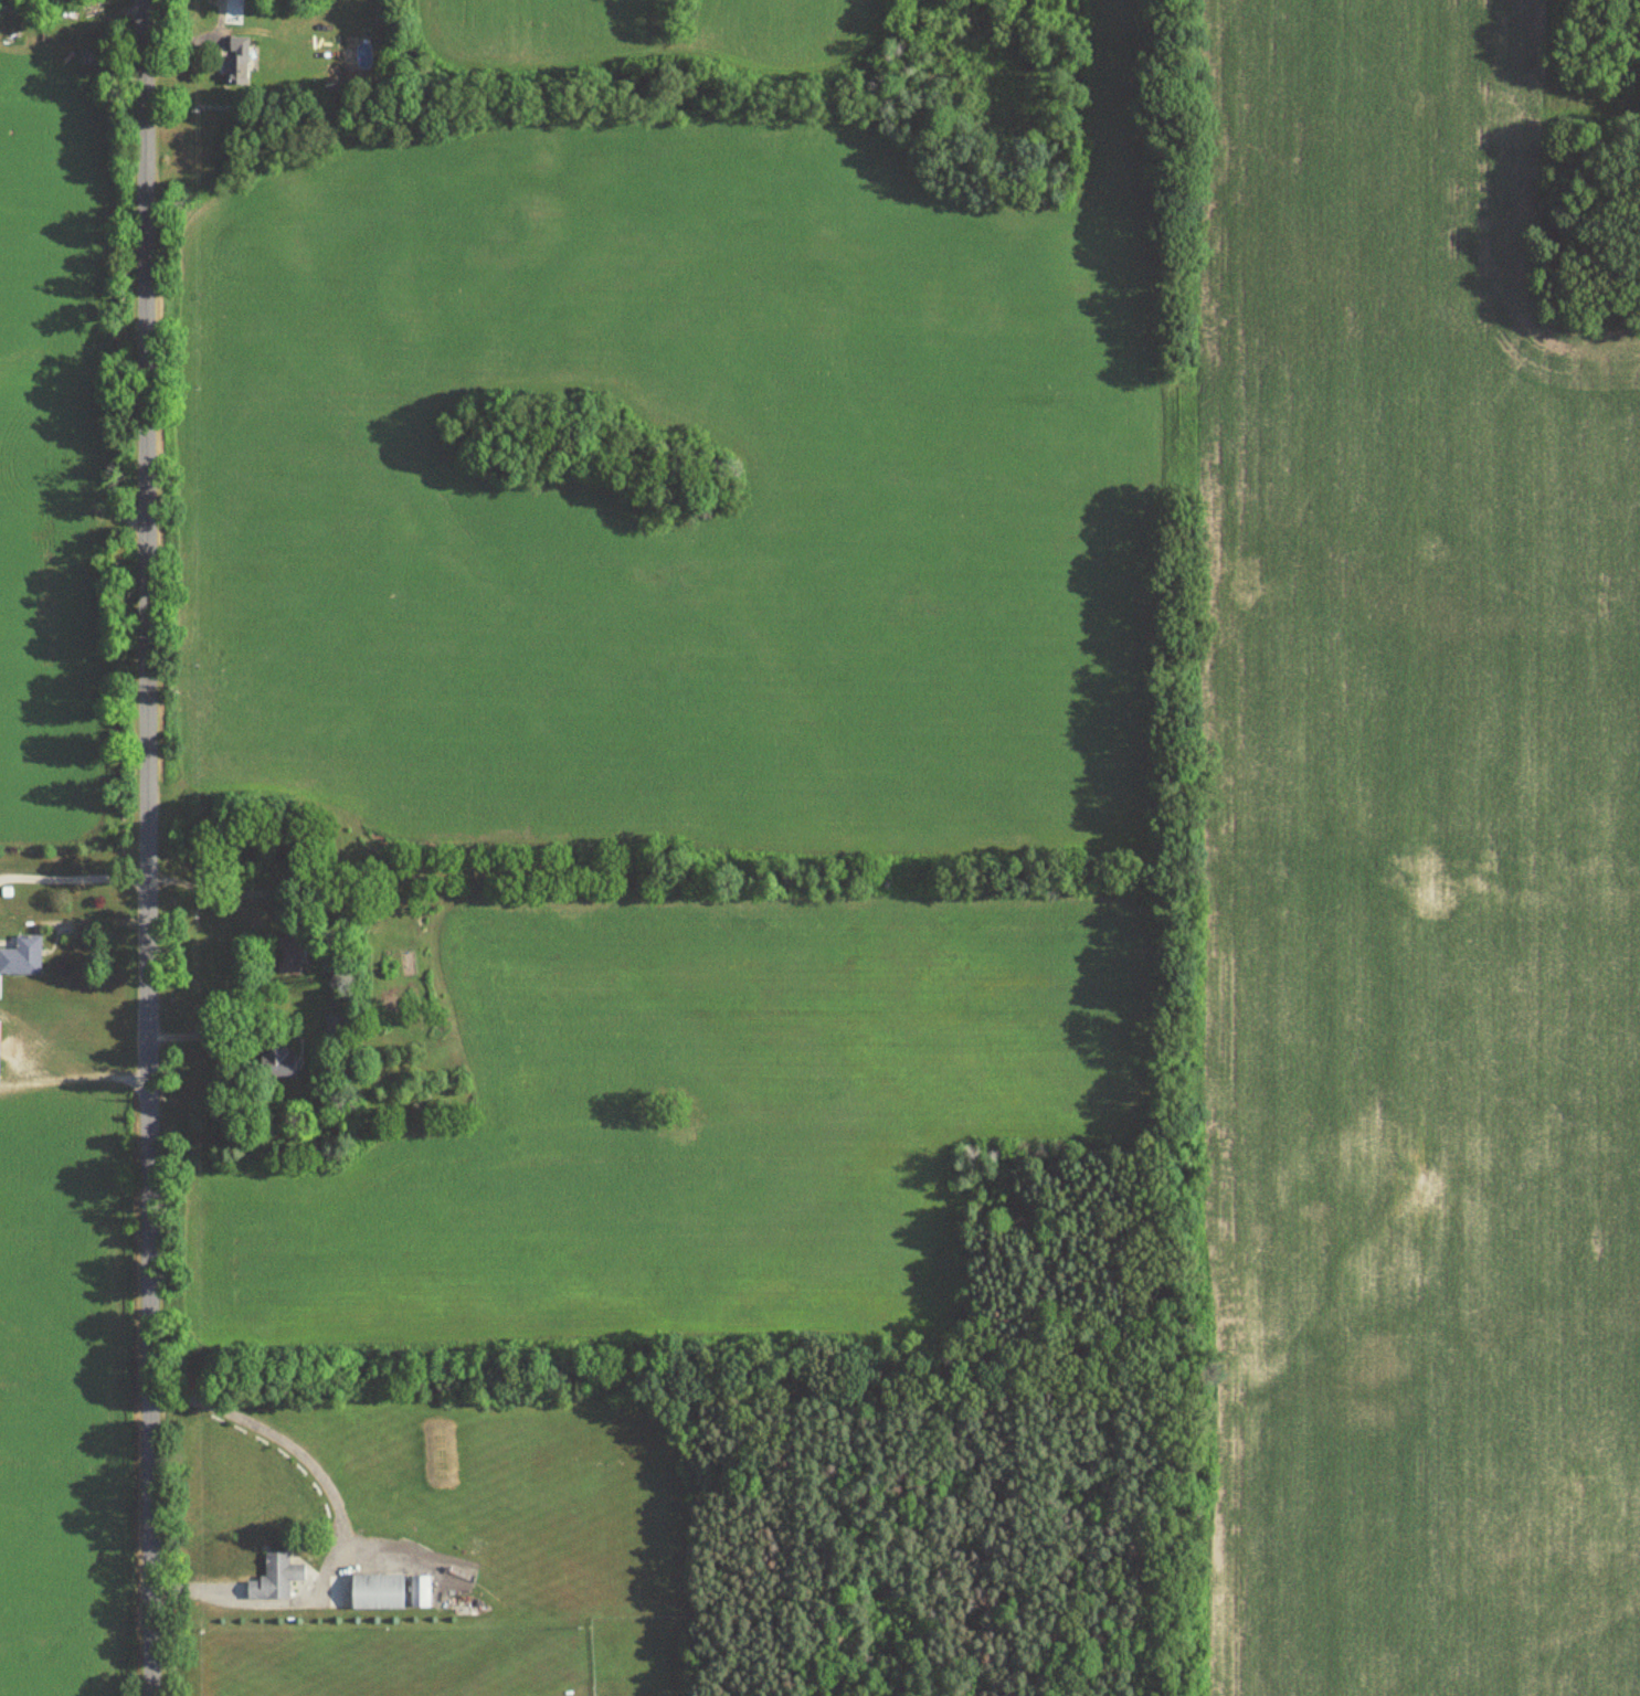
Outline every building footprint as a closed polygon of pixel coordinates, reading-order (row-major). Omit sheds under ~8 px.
[(246,37),(224,37),(224,85),(246,85),(246,37)] [(38,975),(39,936),(14,935),(13,949),(0,949),(0,974),(38,975)] [(298,937),(275,937),(275,975),(298,975),(298,937)] [(340,1017),(323,1018),(324,1041),(341,1041),(340,1017)] [(259,1078),(293,1078),(293,1049),(259,1049),(259,1078)] [(244,1599),(287,1600),(287,1582),(303,1582),(303,1565),(287,1565),(287,1553),(263,1553),(263,1579),(245,1579),(244,1599)] [(401,1610),(401,1575),(348,1575),(348,1610),(401,1610)] [(427,1577),(410,1577),(410,1607),(427,1607),(427,1577)]
